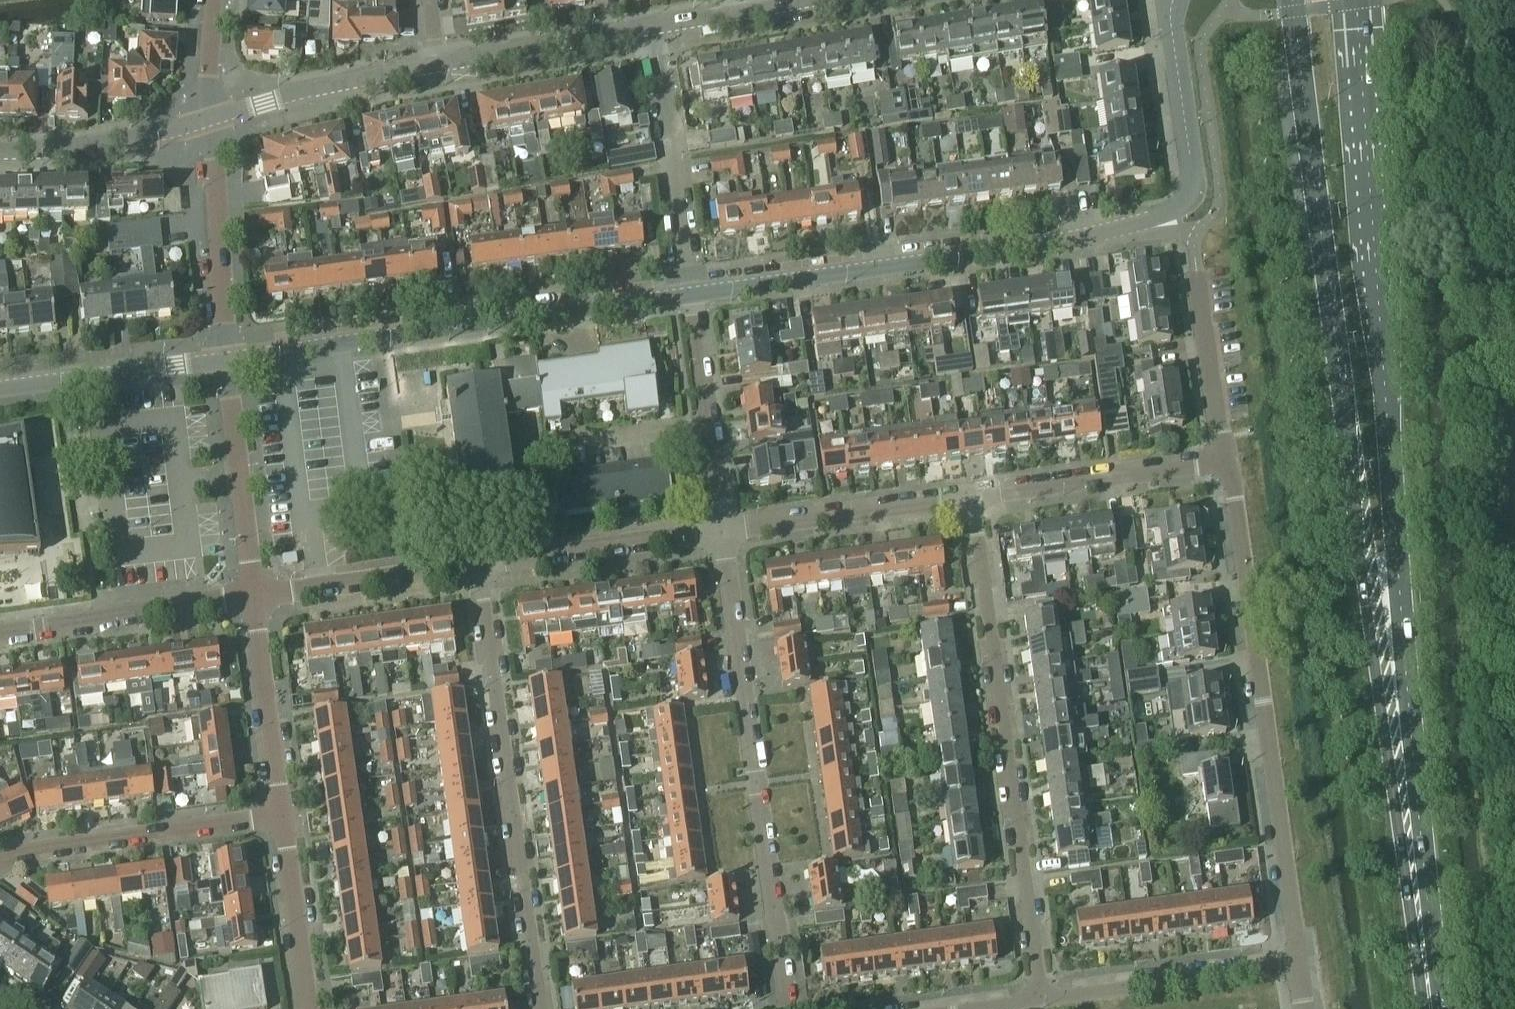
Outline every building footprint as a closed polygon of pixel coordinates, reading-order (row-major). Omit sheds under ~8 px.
[(141,19),(176,22),(178,0),(143,0),(141,19)] [(248,18),(282,20),(283,3),(309,5),(307,28),(331,30),(331,0),(250,0),(248,18)] [(467,25),(503,19),(503,18),(526,14),(523,0),(463,0),(467,25)] [(551,6),(551,10),(558,9),(558,12),(572,9),(570,0),(549,0),(551,6)] [(572,9),(585,7),(584,4),(591,3),(590,0),(570,0),(572,9)] [(1093,27),(1124,23),(1121,0),(1096,0),(1089,1),(1093,27)] [(1045,7),(1049,33),(1063,31),(1060,5),(1045,7)] [(358,7),(354,7),(349,7),(349,12),(334,12),(334,46),(337,47),(338,49),(343,51),(349,49),(350,47),(358,47),(358,44),(358,8),(358,7)] [(1040,7),(1014,11),(1021,52),(1047,48),(1040,7)] [(395,20),(396,20),(396,8),(395,8),(358,8),(358,44),(374,44),(377,41),(392,41),(395,38),(395,20)] [(1014,11),(990,15),(997,56),(1021,52),(1014,11)] [(990,15),(966,19),(973,61),(997,56),(990,15)] [(966,19),(941,24),(947,57),(948,65),(973,61),(966,19)] [(1124,23),(1093,27),(1097,54),(1128,49),(1124,23)] [(941,24),(917,28),(922,61),(947,57),(941,24)] [(892,36),(884,37),(890,69),(898,68),(897,65),(922,61),(917,28),(907,29),(906,25),(893,28),(893,32),(892,32),(892,36)] [(19,28),(9,28),(9,37),(19,37),(19,28)] [(104,28),(103,36),(115,37),(115,28),(104,28)] [(282,35),(248,34),(247,54),(263,55),(262,58),(301,61),(302,37),(307,37),(308,29),(282,28),(282,35)] [(115,37),(103,36),(103,44),(114,45),(115,37)] [(868,36),(843,40),(850,81),(851,81),(850,77),(874,73),(874,69),(868,36)] [(843,40),(819,44),(826,86),(850,81),(843,40)] [(138,62),(133,67),(154,89),(156,86),(157,74),(172,75),(173,66),(173,63),(176,60),(176,51),(174,49),(175,44),(164,43),(144,43),(139,42),(138,62)] [(819,44),(794,48),(800,82),(824,78),(825,86),(826,86),(819,44)] [(72,82),(74,46),(52,45),(51,71),(59,71),(59,82),(57,82),(57,84),(59,84),(58,116),(55,116),(55,118),(70,118),(73,120),(77,120),(80,119),(88,119),(88,117),(85,117),(87,85),(89,85),(89,83),(72,82)] [(794,48),(770,53),(775,86),(800,82),(794,48)] [(31,119),(31,118),(34,118),(34,98),(37,98),(37,90),(49,90),(50,90),(50,66),(43,66),(43,71),(37,71),(37,74),(17,74),(17,62),(16,62),(16,49),(8,49),(8,74),(8,123),(9,123),(9,122),(17,122),(17,118),(20,118),(20,119),(24,121),(28,121),(31,119)] [(770,53),(745,57),(751,90),(775,86),(770,53)] [(721,61),(727,94),(729,104),(753,100),(751,90),(745,57),(736,58),(735,55),(723,57),(723,61),(721,61)] [(1052,60),(1053,72),(1071,70),(1079,69),(1077,56),(1052,60)] [(701,99),(727,94),(721,61),(696,65),(701,99)] [(101,81),(100,99),(110,99),(110,109),(115,109),(117,111),(127,111),(128,109),(141,109),(141,95),(147,95),(154,89),(133,67),(125,74),(125,70),(110,70),(110,81),(101,81)] [(1071,70),(1053,72),(1055,85),(1072,83),(1080,82),(1079,69),(1071,70)] [(1100,78),(1104,104),(1135,100),(1131,73),(1100,78)] [(8,74),(0,74),(0,122),(7,122),(7,123),(8,123),(8,74)] [(618,118),(620,130),(631,128),(629,116),(632,116),(629,102),(628,97),(624,97),(621,79),(597,83),(598,91),(604,120),(618,118)] [(1040,87),(1042,100),(1052,98),(1049,85),(1040,87)] [(567,86),(555,88),(561,122),(574,119),(576,130),(586,128),(578,90),(578,87),(570,88),(567,86)] [(539,144),(540,154),(541,159),(553,157),(549,135),(547,125),(561,122),(555,88),(540,91),(538,94),(532,95),(532,97),(541,143),(539,144)] [(1011,90),(1003,92),(1004,104),(1013,103),(1011,90)] [(1004,104),(1003,92),(994,93),(996,106),(1004,104)] [(902,93),(890,95),(894,126),(907,124),(907,125),(932,121),(929,101),(919,102),(920,112),(905,115),(902,93)] [(528,156),(540,154),(539,144),(537,144),(535,137),(527,96),(519,97),(517,95),(504,97),(510,131),(512,141),(525,138),(528,156)] [(894,126),(890,95),(877,97),(882,128),(894,126)] [(497,134),(510,131),(504,97),(489,100),(487,103),(479,104),(485,137),(487,146),(498,143),(497,134)] [(962,97),(953,99),(955,111),(964,110),(962,97)] [(955,111),(953,99),(944,100),(946,113),(955,111)] [(1104,104),(1107,130),(1139,125),(1135,100),(1104,104)] [(1059,136),(1055,104),(1040,106),(1045,138),(1059,136)] [(1058,104),(1055,104),(1059,136),(1070,134),(1066,108),(1059,110),(1058,104)] [(448,107),(435,109),(444,153),(456,150),(457,156),(469,154),(463,122),(458,123),(455,108),(449,109),(448,107)] [(430,156),(444,153),(435,109),(422,112),(421,115),(411,117),(419,155),(429,153),(430,156)] [(1023,109),(1005,111),(1008,130),(1008,135),(1026,133),(1023,109)] [(599,114),(588,116),(593,144),(604,142),(599,114)] [(840,114),(831,116),(833,129),(842,128),(840,114)] [(647,115),(637,117),(639,128),(649,126),(647,115)] [(833,129),(831,116),(822,117),(824,130),(833,129)] [(397,119),(395,117),(385,119),(392,155),(394,168),(416,163),(407,117),(397,119)] [(367,160),(359,161),(362,176),(370,175),(369,170),(381,168),(379,158),(392,155),(385,119),(372,122),(371,124),(365,126),(368,141),(363,142),(367,160)] [(986,120),(977,122),(979,134),(987,133),(986,120)] [(790,122),(782,124),(784,137),(792,136),(790,122)] [(979,134),(977,122),(968,123),(970,135),(979,134)] [(784,137),(782,124),(773,125),(775,138),(784,137)] [(1107,130),(1111,156),(1143,151),(1139,125),(1107,130)] [(938,126),(929,128),(931,141),(940,140),(938,126)] [(324,134),(316,136),(329,201),(340,199),(334,169),(347,166),(340,131),(337,131),(335,129),(330,128),(325,131),(324,134)] [(931,141),(929,128),(921,129),(923,142),(931,141)] [(742,130),(734,132),(736,145),(744,143),(742,130)] [(736,145),(734,132),(708,136),(710,149),(736,145)] [(293,142),(300,176),(314,173),(320,202),(329,201),(316,136),(308,137),(307,135),(301,134),(296,137),(295,140),(292,140),(293,143),(293,142)] [(872,136),(876,168),(888,166),(884,134),(872,136)] [(864,160),(861,137),(847,139),(851,162),(864,160)] [(287,178),(300,176),(293,142),(293,143),(270,147),(269,147),(268,148),(267,149),(267,150),(266,151),(266,152),(266,154),(268,164),(261,165),(264,183),(265,183),(267,194),(289,190),(287,178)] [(834,142),(825,143),(826,156),(836,154),(834,142)] [(826,156),(825,143),(817,144),(818,157),(826,156)] [(787,148),(778,150),(781,163),(790,162),(787,148)] [(1071,150),(1072,160),(1085,158),(1084,149),(1071,150)] [(781,163),(778,150),(770,151),(772,164),(781,163)] [(1143,151),(1111,156),(1097,158),(1098,168),(1112,166),(1115,182),(1146,178),(1143,151)] [(633,152),(606,156),(608,169),(608,171),(636,166),(635,164),(633,152)] [(741,156),(733,158),(734,171),(743,169),(741,156)] [(481,159),(482,169),(486,192),(499,189),(493,157),(481,159)] [(1017,157),(1006,159),(1011,197),(1035,193),(1031,165),(1018,167),(1017,157)] [(712,174),(730,171),(734,171),(733,158),(710,162),(712,174)] [(1085,158),(1072,160),(1075,188),(1089,186),(1085,158)] [(1006,159),(982,162),(988,200),(1011,197),(1006,159)] [(1056,161),(1031,165),(1035,193),(1060,190),(1056,161)] [(982,162),(959,166),(964,203),(988,200),(982,162)] [(959,166),(934,169),(936,178),(941,206),(964,203),(959,166)] [(486,192),(482,169),(469,171),(472,194),(486,192)] [(734,171),(730,171),(732,180),(744,178),(743,169),(734,171)] [(921,170),(911,172),(917,210),(941,206),(936,178),(922,180),(921,170)] [(600,177),(602,190),(615,188),(633,185),(631,172),(600,177)] [(917,210),(911,172),(877,176),(882,208),(892,207),(893,213),(917,210)] [(108,199),(97,200),(96,223),(110,222),(110,214),(123,213),(122,205),(162,202),(161,187),(154,181),(143,182),(143,178),(139,179),(136,176),(128,176),(126,179),(112,180),(113,189),(107,189),(108,199)] [(422,181),(424,191),(426,203),(440,200),(436,179),(422,181)] [(831,182),(832,194),(836,221),(860,218),(855,183),(845,185),(845,180),(831,182)] [(49,216),(63,216),(61,183),(37,184),(38,219),(49,218),(49,216)] [(61,183),(63,216),(63,218),(73,218),(73,215),(86,215),(86,217),(86,218),(86,217),(92,223),(92,224),(96,224),(96,223),(97,200),(97,198),(87,199),(87,183),(61,183)] [(649,183),(638,185),(642,209),(653,207),(649,183)] [(28,219),(38,219),(37,184),(12,185),(14,217),(28,217),(28,219)] [(568,184),(559,185),(561,198),(570,197),(568,184)] [(14,217),(12,185),(0,185),(0,218),(3,218),(3,220),(14,220),(14,217)] [(561,198),(559,185),(550,187),(553,200),(561,198)] [(615,188),(602,190),(603,199),(616,197),(615,188)] [(545,189),(536,190),(538,201),(547,199),(545,189)] [(424,191),(399,196),(400,208),(426,203),(424,191)] [(520,192),(512,194),(514,207),(523,205),(520,192)] [(514,207),(512,194),(503,196),(506,209),(514,207)] [(832,194),(809,197),(813,224),(836,221),(832,194)] [(1124,195),(1116,196),(1117,205),(1125,204),(1124,195)] [(809,197),(786,201),(790,228),(813,224),(809,197)] [(750,198),(739,199),(744,234),(767,231),(763,204),(751,206),(750,198)] [(470,204),(448,207),(452,229),(465,227),(463,218),(472,216),(471,215),(490,212),(488,199),(470,203),(470,204)] [(744,234),(739,199),(716,203),(721,237),(744,234)] [(375,200),(364,202),(366,213),(377,211),(375,200)] [(786,201),(763,204),(767,231),(790,228),(786,201)] [(329,207),(320,208),(322,221),(330,220),(329,207)] [(338,207),(329,207),(330,220),(332,231),(340,230),(338,207)] [(422,211),(423,223),(432,222),(433,232),(446,230),(442,208),(422,211)] [(282,225),(280,212),(257,215),(258,227),(276,226),(278,234),(290,233),(289,224),(282,225)] [(288,212),(280,212),(282,225),(289,224),(288,212)] [(613,215),(589,219),(590,228),(594,255),(618,252),(614,225),(613,215)] [(388,217),(379,219),(381,231),(390,230),(388,217)] [(381,231),(379,219),(370,220),(373,233),(381,231)] [(638,222),(614,225),(618,252),(642,248),(638,222)] [(109,242),(128,239),(138,238),(160,236),(159,223),(136,226),(107,229),(109,242)] [(590,228),(567,232),(571,258),(594,255),(590,228)] [(256,229),(246,230),(247,243),(257,242),(256,229)] [(29,243),(39,243),(38,231),(28,231),(29,243)] [(567,232),(543,235),(547,262),(571,258),(567,232)] [(543,235),(519,238),(523,265),(547,262),(543,235)] [(140,251),(143,276),(144,286),(148,317),(173,314),(171,300),(173,300),(171,282),(156,284),(152,249),(162,248),(160,236),(138,238),(140,251)] [(499,268),(495,242),(494,242),(493,237),(470,240),(471,245),(470,245),(474,272),(499,268)] [(130,252),(140,251),(138,238),(128,239),(130,252)] [(519,238),(495,242),(499,268),(523,265),(519,238)] [(70,240),(64,240),(64,252),(74,252),(74,244),(70,240)] [(39,243),(40,256),(50,256),(49,242),(39,243)] [(407,243),(383,246),(389,284),(412,281),(408,254),(407,243)] [(383,246),(358,250),(360,261),(364,287),(389,284),(383,246)] [(432,251),(408,254),(412,281),(436,277),(432,251)] [(1145,251),(1135,253),(1138,271),(1147,270),(1145,251)] [(463,253),(455,254),(458,268),(465,267),(463,253)] [(275,263),(263,265),(264,274),(268,301),(292,298),(287,261),(283,262),(283,256),(274,257),(275,263)] [(311,258),(287,261),(292,298),(316,294),(312,268),(311,258)] [(74,259),(61,261),(64,288),(78,287),(74,259)] [(61,261),(48,263),(52,298),(65,296),(64,288),(61,261)] [(360,261),(336,264),(340,291),(364,287),(360,261)] [(0,263),(0,293),(8,291),(4,263),(0,263)] [(336,264),(312,268),(316,294),(340,291),(336,264)] [(1128,273),(1131,297),(1163,292),(1159,268),(1128,273)] [(143,276),(113,280),(114,289),(116,300),(109,301),(112,322),(148,317),(143,276)] [(1087,279),(1090,304),(1118,300),(1117,292),(1103,294),(1100,277),(1087,279)] [(1054,285),(1046,286),(1050,315),(1074,312),(1069,281),(1053,283),(1054,285)] [(1039,285),(1023,287),(1028,318),(1050,315),(1046,286),(1039,287),(1039,285)] [(1008,291),(1001,292),(1006,329),(1029,326),(1028,318),(1023,287),(1008,289),(1008,291)] [(116,300),(114,289),(80,294),(82,311),(84,311),(86,325),(112,322),(109,301),(116,300)] [(1006,329),(1001,292),(994,293),(993,292),(977,294),(982,325),(996,323),(1000,355),(1010,354),(1008,340),(1006,329)] [(1131,297),(1135,323),(1166,318),(1163,292),(1131,297)] [(52,298),(25,301),(29,333),(54,329),(52,315),(54,315),(52,298)] [(930,332),(933,351),(935,365),(936,377),(947,376),(940,331),(954,329),(950,298),(934,300),(934,302),(926,303),(930,332)] [(25,301),(0,304),(4,336),(29,333),(25,301)] [(908,336),(930,332),(926,303),(919,304),(919,302),(903,304),(908,336)] [(885,339),(908,336),(903,304),(888,306),(888,308),(881,309),(885,339)] [(863,342),(885,339),(881,309),(874,310),(873,308),(859,311),(863,342)] [(849,344),(863,342),(859,311),(843,313),(843,315),(836,316),(841,353),(850,352),(849,344)] [(1089,330),(1103,328),(1101,313),(1087,315),(1089,330)] [(828,315),(812,317),(818,360),(842,356),(841,353),(836,316),(828,317),(828,315)] [(1166,318),(1135,323),(1138,347),(1170,343),(1166,318)] [(801,321),(789,323),(791,334),(779,335),(781,346),(804,343),(801,321)] [(734,328),(737,352),(772,347),(771,337),(766,338),(764,324),(734,328)] [(1094,359),(1094,364),(1122,360),(1120,349),(1106,351),(1103,328),(1089,330),(1090,338),(1094,359)] [(1055,347),(1053,334),(1043,335),(1047,365),(1057,364),(1055,347)] [(1017,338),(1008,340),(1010,354),(1019,353),(1017,338)] [(1080,361),(1094,359),(1090,338),(1078,340),(1080,361)] [(598,362),(536,370),(542,412),(544,426),(561,423),(559,409),(624,400),(626,420),(658,415),(656,403),(655,396),(658,395),(653,365),(651,365),(651,361),(648,344),(619,348),(596,351),(598,362)] [(989,369),(985,346),(973,348),(976,371),(989,369)] [(772,347),(737,352),(740,376),(770,371),(768,359),(773,358),(772,347)] [(933,351),(924,352),(926,366),(935,365),(933,351)] [(898,356),(889,357),(890,371),(900,369),(898,356)] [(890,371),(889,357),(879,358),(880,372),(890,371)] [(542,412),(536,370),(535,360),(493,366),(495,380),(495,381),(446,388),(449,409),(439,410),(441,425),(451,423),(466,527),(517,520),(503,417),(542,412)] [(1094,364),(1101,412),(1119,410),(1114,373),(1124,372),(1122,360),(1094,364)] [(852,362),(843,363),(845,377),(854,376),(852,362)] [(845,377),(843,363),(834,365),(836,378),(845,377)] [(807,364),(776,369),(778,380),(781,380),(791,379),(809,376),(807,364)] [(1078,367),(1066,368),(1068,381),(1080,379),(1078,367)] [(1068,381),(1066,368),(1056,370),(1058,382),(1068,381)] [(1028,374),(1019,376),(1021,388),(1029,387),(1028,374)] [(809,377),(812,398),(825,397),(822,376),(809,377)] [(1021,388),(1019,376),(1011,377),(1013,389),(1021,388)] [(961,378),(951,379),(954,401),(964,400),(964,396),(974,395),(972,382),(962,384),(961,378)] [(1143,382),(1147,407),(1178,403),(1175,378),(1143,382)] [(791,379),(781,380),(782,391),(792,389),(791,379)] [(982,381),(972,382),(974,395),(984,393),(982,381)] [(938,387),(929,388),(931,401),(940,400),(938,387)] [(931,401),(929,388),(921,390),(922,402),(931,401)] [(769,392),(743,396),(746,419),(781,414),(779,404),(771,405),(769,392)] [(892,394),(883,395),(885,408),(894,407),(892,394)] [(883,395),(867,397),(869,410),(885,408),(883,395)] [(794,398),(783,400),(784,414),(807,411),(806,400),(794,402),(794,398)] [(847,400),(838,401),(840,414),(849,413),(847,400)] [(840,414),(838,401),(829,403),(831,415),(840,414)] [(1070,406),(1071,414),(1075,443),(1087,441),(1087,443),(1096,442),(1096,440),(1099,439),(1094,403),(1070,406)] [(1178,403),(1147,407),(1152,442),(1169,439),(1168,430),(1182,428),(1178,403)] [(1060,407),(1047,409),(1052,446),(1064,444),(1064,446),(1074,445),(1073,443),(1075,443),(1071,414),(1061,415),(1060,407)] [(1047,409),(1024,412),(1030,449),(1041,447),(1041,449),(1051,448),(1050,446),(1052,446),(1047,409)] [(1125,409),(1119,410),(1101,412),(1105,438),(1129,435),(1125,409)] [(1002,416),(1003,424),(1007,452),(1018,451),(1019,453),(1028,451),(1028,449),(1030,449),(1024,412),(1002,416)] [(781,414),(746,419),(749,442),(775,439),(776,439),(784,438),(784,437),(782,425),(781,414)] [(568,423),(561,424),(562,434),(570,433),(568,423)] [(1003,424),(980,427),(984,455),(995,454),(995,456),(1005,455),(1005,453),(1007,452),(1003,424)] [(933,425),(911,428),(916,465),(938,462),(934,433),(933,425)] [(980,427),(957,430),(961,459),(984,455),(980,427)] [(911,428),(888,432),(893,468),(904,467),(904,469),(914,467),(914,465),(916,465),(911,428)] [(957,430),(934,433),(938,462),(961,459),(957,430)] [(22,432),(0,437),(0,556),(39,554),(34,515),(39,514),(33,475),(29,476),(22,432)] [(888,432),(865,435),(870,471),(881,470),(882,472),(891,470),(891,469),(893,468),(888,432)] [(776,439),(775,439),(776,449),(786,447),(789,447),(813,444),(811,433),(784,437),(784,438),(776,439)] [(865,435),(842,438),(847,475),(859,473),(859,475),(868,474),(868,472),(870,471),(865,435)] [(847,475),(842,438),(819,441),(824,478),(836,476),(836,478),(845,477),(845,475),(847,475)] [(753,471),(748,472),(749,484),(755,483),(756,488),(782,484),(782,486),(796,484),(795,476),(817,473),(813,444),(789,447),(790,453),(752,458),(753,471)] [(577,474),(552,477),(553,488),(557,516),(672,500),(669,473),(668,473),(667,461),(588,472),(587,469),(584,446),(574,447),(574,452),(577,474)] [(660,446),(651,447),(653,459),(662,457),(660,446)] [(374,507),(384,505),(383,492),(372,494),(374,507)] [(1160,532),(1162,549),(1198,544),(1194,517),(1177,519),(1176,511),(1144,516),(1146,534),(1160,532)] [(1109,520),(1085,524),(1089,553),(1090,559),(1114,556),(1109,520)] [(1119,521),(1124,554),(1137,552),(1132,520),(1119,521)] [(1085,524),(1061,527),(1065,557),(1089,553),(1085,524)] [(1061,527),(1037,530),(1041,560),(1065,557),(1061,527)] [(1037,530),(1012,534),(1017,564),(1031,562),(1033,576),(1043,574),(1041,560),(1037,530)] [(938,544),(914,547),(918,574),(931,572),(934,593),(944,591),(942,571),(938,544)] [(1198,544),(1162,549),(1165,565),(1151,567),(1153,586),(1186,582),(1184,574),(1202,571),(1198,544)] [(914,547),(890,551),(893,577),(907,575),(908,579),(918,578),(918,574),(914,547)] [(890,551),(865,554),(868,581),(883,579),(883,583),(894,581),(893,577),(890,551)] [(865,554),(840,558),(844,584),(858,582),(858,586),(869,585),(868,581),(865,554)] [(840,558),(815,561),(819,588),(820,592),(830,590),(830,586),(844,584),(840,558)] [(815,561),(790,565),(794,591),(795,595),(805,594),(805,590),(819,588),(815,561)] [(1125,564),(1113,566),(1117,590),(1128,588),(1125,564)] [(794,591),(790,565),(765,568),(769,595),(772,615),(782,614),(779,593),(794,591)] [(1029,576),(1030,586),(1045,584),(1043,574),(1033,576),(1029,576)] [(1102,577),(1092,579),(1094,593),(1104,591),(1102,577)] [(644,585),(642,586),(646,612),(661,610),(661,615),(670,613),(671,619),(672,619),(667,582),(655,584),(654,579),(643,581),(644,585)] [(691,579),(667,582),(672,619),(686,617),(688,628),(697,626),(695,605),(691,579)] [(1094,593),(1092,579),(1082,580),(1084,594),(1094,593)] [(1045,584),(1030,586),(1020,587),(1022,599),(1046,596),(1045,584)] [(642,586),(618,589),(623,627),(648,624),(646,612),(642,586)] [(1054,587),(1046,588),(1047,598),(1056,596),(1054,587)] [(618,589),(593,592),(598,631),(623,627),(618,589)] [(593,592),(568,596),(573,634),(598,631),(593,592)] [(1113,596),(1115,607),(1147,603),(1146,592),(1113,596)] [(568,596),(543,599),(548,637),(548,638),(573,634),(568,596)] [(543,599),(517,603),(521,630),(522,629),(526,650),(535,649),(535,642),(534,639),(548,637),(543,599)] [(1024,618),(1028,643),(1057,639),(1054,614),(1053,602),(1035,605),(1036,617),(1024,618)] [(1147,603),(1115,607),(1116,620),(1149,615),(1147,603)] [(946,604),(923,607),(925,619),(948,615),(946,604)] [(1173,620),(1175,636),(1210,631),(1207,605),(1162,611),(1164,622),(1173,620)] [(905,608),(897,609),(899,622),(907,621),(905,608)] [(899,622),(897,609),(888,611),(890,623),(899,622)] [(873,612),(872,612),(864,614),(866,627),(875,626),(873,612)] [(449,613),(425,616),(429,647),(442,645),(444,658),(455,656),(449,613)] [(425,616),(401,619),(405,650),(429,647),(425,616)] [(1112,618),(1104,619),(1105,629),(1113,628),(1112,618)] [(401,619),(377,623),(381,654),(383,666),(383,668),(407,664),(405,650),(401,619)] [(832,619),(824,620),(825,633),(834,631),(832,619)] [(825,633),(824,620),(815,621),(816,634),(825,633)] [(885,629),(884,621),(875,622),(876,630),(885,629)] [(377,623),(352,626),(357,657),(381,654),(377,623)] [(773,627),(775,640),(800,636),(798,623),(773,627)] [(1084,625),(1068,627),(1070,637),(1085,635),(1084,625)] [(352,626),(328,630),(332,661),(357,657),(352,626)] [(920,633),(923,658),(953,654),(950,629),(920,633)] [(332,661),(328,630),(303,633),(309,678),(322,676),(323,686),(321,686),(322,694),(312,695),(314,707),(338,703),(332,661)] [(1210,631),(1175,636),(1167,637),(1169,653),(1161,654),(1163,667),(1189,664),(1189,661),(1214,657),(1210,631)] [(1085,635),(1070,637),(1071,647),(1087,645),(1086,642),(1096,641),(1095,634),(1085,635)] [(863,635),(855,636),(856,649),(864,648),(863,635)] [(675,643),(677,657),(701,653),(699,639),(675,643)] [(1028,643),(1031,667),(1061,663),(1057,639),(1028,643)] [(777,646),(780,667),(807,663),(804,642),(777,646)] [(192,649),(195,676),(197,686),(221,682),(215,646),(192,649)] [(659,646),(650,648),(651,660),(660,659),(659,646)] [(651,660),(650,648),(641,649),(643,662),(651,660)] [(173,679),(195,676),(192,649),(169,652),(173,679)] [(625,651),(616,653),(618,665),(627,663),(625,651)] [(150,682),(173,679),(169,652),(146,656),(150,682)] [(871,654),(873,665),(886,663),(885,652),(871,654)] [(923,658),(926,682),(956,678),(953,654),(923,658)] [(146,656),(123,659),(127,686),(128,698),(143,696),(146,716),(154,715),(151,695),(150,682),(146,656)] [(585,657),(576,658),(578,671),(587,670),(585,657)] [(675,661),(677,682),(704,678),(702,657),(675,661)] [(576,658),(561,660),(562,673),(578,671),(576,658)] [(103,689),(127,686),(123,659),(100,662),(103,689)] [(435,690),(432,669),(431,659),(423,661),(427,691),(435,690)] [(104,697),(103,689),(100,662),(76,666),(78,677),(72,678),(75,701),(104,697)] [(550,662),(535,664),(536,675),(552,673),(550,662)] [(807,663),(780,667),(783,688),(810,684),(807,663)] [(886,663),(873,665),(874,675),(888,673),(886,663)] [(1034,691),(1064,687),(1075,685),(1089,683),(1087,673),(1063,677),(1061,663),(1031,667),(1034,691)] [(854,666),(856,678),(865,677),(863,665),(854,666)] [(387,697),(383,668),(383,666),(374,667),(379,698),(387,697)] [(446,667),(432,669),(435,690),(459,686),(457,674),(448,676),(446,667)] [(59,668),(36,671),(44,734),(59,732),(58,720),(52,721),(49,697),(63,695),(62,690),(59,668)] [(1124,674),(1125,686),(1158,681),(1156,669),(1124,674)] [(350,671),(355,701),(363,700),(359,670),(350,671)] [(33,672),(13,675),(17,710),(30,708),(32,711),(35,735),(44,734),(36,671),(33,672)] [(0,676),(0,712),(17,710),(13,675),(0,676)] [(618,678),(609,679),(611,691),(620,689),(618,678)] [(704,678),(677,682),(680,703),(707,699),(704,678)] [(924,707),(930,706),(960,702),(956,678),(926,682),(928,695),(923,696),(924,707)] [(528,685),(532,708),(563,704),(560,681),(528,685)] [(1158,681),(1125,686),(1127,698),(1160,693),(1158,681)] [(1184,698),(1186,714),(1221,709),(1218,682),(1173,688),(1175,699),(1184,698)] [(810,690),(813,712),(841,708),(840,697),(847,697),(846,685),(839,686),(810,690)] [(392,688),(393,696),(411,693),(410,686),(392,688)] [(1034,691),(1038,715),(1068,711),(1064,687),(1034,691)] [(620,689),(611,691),(612,702),(621,701),(620,689)] [(160,693),(151,695),(154,715),(163,713),(160,693)] [(198,694),(189,695),(192,712),(200,710),(198,694)] [(209,694),(199,695),(201,709),(211,708),(209,694)] [(426,727),(435,726),(466,721),(462,694),(422,700),(426,727)] [(228,698),(220,699),(221,706),(229,705),(228,698)] [(105,701),(107,713),(116,712),(114,699),(105,701)] [(878,703),(879,713),(894,711),(892,701),(878,703)] [(930,706),(933,730),(963,726),(960,702),(930,706)] [(532,708),(535,729),(566,725),(563,704),(532,708)] [(813,712),(816,733),(844,729),(843,720),(850,719),(849,707),(841,708),(813,712)] [(654,724),(656,734),(685,730),(682,708),(653,712),(645,714),(647,725),(654,724)] [(1221,709),(1186,714),(1188,729),(1179,731),(1181,741),(1225,734),(1221,709)] [(315,741),(317,741),(348,736),(344,711),(313,715),(316,733),(313,733),(315,741)] [(894,711),(879,713),(881,723),(895,721),(894,711)] [(1038,715),(1041,738),(1071,734),(1068,711),(1038,715)] [(606,713),(598,714),(599,725),(608,724),(606,713)] [(404,714),(393,716),(395,732),(406,730),(404,714)] [(599,725),(598,714),(589,715),(591,726),(599,725)] [(870,714),(861,715),(863,727),(871,725),(870,714)] [(376,718),(379,735),(389,733),(387,716),(376,718)] [(193,745),(201,744),(228,740),(225,717),(190,722),(193,745)] [(90,719),(78,720),(79,731),(91,729),(90,719)] [(162,721),(150,723),(152,738),(164,736),(162,721)] [(435,726),(438,746),(469,741),(466,721),(435,726)] [(624,724),(615,725),(617,739),(625,738),(624,724)] [(18,725),(7,726),(9,738),(19,737),(18,725)] [(535,729),(538,750),(569,745),(566,725),(535,729)] [(933,730),(936,751),(966,747),(963,726),(933,730)] [(1145,727),(1132,729),(1136,758),(1168,753),(1167,741),(1147,744),(1145,727)] [(816,733),(819,754),(847,750),(846,741),(853,740),(852,728),(844,729),(816,733)] [(656,734),(648,735),(650,747),(658,746),(659,755),(688,751),(685,730),(656,734)] [(1041,738),(1044,761),(1074,757),(1072,744),(1084,743),(1098,741),(1096,730),(1082,732),(1071,734),(1041,738)] [(872,735),(864,736),(865,748),(874,747),(872,735)] [(317,741),(320,762),(351,758),(348,736),(317,741)] [(203,758),(178,762),(179,771),(231,764),(228,740),(201,744),(201,745),(198,745),(197,745),(197,746),(198,755),(198,756),(199,756),(202,756),(203,758)] [(396,743),(397,754),(408,752),(406,741),(396,743)] [(438,746),(441,769),(472,765),(469,741),(438,746)] [(73,742),(65,743),(66,752),(75,751),(73,742)] [(130,743),(121,744),(129,802),(153,799),(149,772),(134,775),(130,743)] [(112,771),(101,772),(106,806),(129,802),(121,744),(112,745),(113,752),(110,753),(112,771)] [(379,745),(380,755),(391,754),(389,744),(379,745)] [(538,750),(541,771),(572,767),(569,745),(538,750)] [(627,746),(618,747),(620,759),(629,758),(627,746)] [(936,751),(939,776),(969,771),(966,747),(936,751)] [(37,748),(18,750),(21,766),(39,763),(37,748)] [(84,748),(75,749),(76,757),(83,809),(106,806),(101,772),(88,774),(84,748)] [(879,750),(881,760),(894,758),(893,748),(879,750)] [(819,754),(822,775),(850,772),(849,762),(856,761),(855,749),(847,750),(819,754)] [(1193,749),(1168,753),(1170,764),(1180,763),(1182,779),(1201,776),(1205,807),(1204,807),(1205,808),(1208,807),(1211,831),(1210,831),(1210,832),(1239,828),(1239,827),(1238,827),(1233,792),(1234,792),(1234,790),(1229,791),(1226,767),(1227,767),(1227,766),(1214,768),(1212,755),(1228,753),(1228,752),(1212,755),(1194,757),(1193,749)] [(661,767),(662,776),(691,772),(688,751),(659,755),(651,756),(653,768),(661,767)] [(408,752),(397,754),(398,764),(409,762),(408,752)] [(391,754),(380,755),(382,766),(392,764),(391,754)] [(867,757),(868,769),(877,768),(875,756),(867,757)] [(67,784),(56,786),(60,812),(83,809),(76,757),(63,758),(67,784)] [(1044,761),(1048,786),(1077,782),(1074,757),(1044,761)] [(320,762),(323,786),(354,781),(351,758),(320,762)] [(629,758),(620,759),(621,771),(630,770),(629,758)] [(894,758),(881,760),(882,770),(896,768),(894,758)] [(231,764),(179,771),(159,774),(162,798),(174,796),(172,782),(206,777),(208,791),(234,788),(231,764)] [(441,769),(444,792),(475,788),(472,765),(441,769)] [(541,771),(544,792),(575,788),(572,767),(541,771)] [(877,768),(868,769),(870,781),(879,780),(877,768)] [(1087,770),(1089,780),(1103,778),(1102,768),(1087,770)] [(939,776),(942,798),(973,794),(969,771),(939,776)] [(664,788),(665,797),(694,793),(691,772),(662,776),(654,777),(656,789),(664,788)] [(822,775),(825,797),(853,793),(860,792),(859,780),(851,781),(850,772),(822,775)] [(1103,778),(1089,780),(1090,790),(1104,788),(1103,778)] [(323,786),(327,809),(358,805),(354,781),(323,786)] [(1048,786),(1051,810),(1080,805),(1077,782),(1048,786)] [(11,825),(32,815),(21,790),(10,795),(4,783),(1,785),(0,784),(0,802),(11,825)] [(60,812),(56,786),(33,789),(37,815),(60,812)] [(402,787),(403,798),(414,796),(413,786),(402,787)] [(385,790),(387,800),(397,799),(396,788),(385,790)] [(444,792),(448,816),(479,811),(475,788),(444,792)] [(544,792),(547,814),(578,809),(575,788),(544,792)] [(624,792),(626,804),(635,803),(633,791),(624,792)] [(660,820),(668,819),(697,815),(694,793),(665,797),(666,807),(659,808),(660,820)] [(825,797),(827,818),(856,814),(863,813),(862,801),(854,802),(853,793),(825,797)] [(942,798),(946,823),(976,819),(973,794),(942,798)] [(891,797),(892,807),(906,805),(905,795),(891,797)] [(414,796),(403,798),(405,808),(415,807),(414,796)] [(617,797),(608,799),(610,810),(619,808),(617,797)] [(397,799),(387,800),(388,811),(399,809),(397,799)] [(610,810),(608,799),(600,800),(602,811),(610,810)] [(870,803),(871,812),(883,810),(881,801),(870,803)] [(11,825),(0,802),(0,830),(11,825)] [(635,803),(626,804),(628,816),(636,815),(635,803)] [(327,809),(330,832),(361,828),(358,805),(327,809)] [(906,805),(892,807),(894,817),(908,815),(906,805)] [(1051,810),(1054,833),(1084,829),(1080,805),(1051,810)] [(547,814),(550,835),(581,831),(578,809),(547,814)] [(883,810),(871,812),(872,820),(884,819),(883,810)] [(448,816),(451,839),(482,835),(479,811),(448,816)] [(827,818),(830,839),(859,835),(856,814),(827,818)] [(663,841),(671,840),(700,836),(697,815),(668,819),(669,828),(662,829),(663,841)] [(1094,818),(1096,827),(1110,825),(1108,816),(1094,818)] [(946,823),(949,847),(979,843),(976,819),(946,823)] [(331,856),(333,856),(364,851),(361,828),(330,832),(332,848),(330,848),(331,856)] [(1084,829),(1054,833),(1057,858),(1066,857),(1068,869),(1090,866),(1088,854),(1097,852),(1093,828),(1084,829)] [(408,831),(409,844),(421,842),(419,829),(408,831)] [(550,835),(553,856),(584,852),(581,831),(550,835)] [(391,833),(393,846),(403,845),(402,832),(391,833)] [(631,835),(633,847),(641,846),(640,834),(631,835)] [(451,839),(454,862),(485,858),(482,835),(451,839)] [(859,835),(830,839),(834,861),(862,857),(869,856),(867,845),(860,846),(859,835)] [(666,862),(674,861),(703,857),(700,836),(671,840),(672,849),(665,850),(666,862)] [(887,841),(878,843),(880,854),(888,853),(887,841)] [(421,842),(409,844),(411,857),(423,855),(421,842)] [(898,845),(900,855),(913,853),(912,843),(898,845)] [(979,843),(949,847),(952,872),(983,868),(979,843)] [(403,845),(393,846),(395,859),(405,858),(403,845)] [(624,846),(600,850),(602,860),(626,856),(624,846)] [(641,846),(633,847),(634,859),(643,858),(641,846)] [(1144,846),(1134,847),(1136,862),(1146,860),(1144,846)] [(213,860),(208,860),(212,884),(247,879),(243,855),(227,858),(225,847),(212,848),(213,860)] [(333,856),(336,879),(367,875),(364,851),(333,856)] [(553,856),(556,878),(587,874),(584,852),(553,856)] [(1242,852),(1213,856),(1215,867),(1243,863),(1242,852)] [(913,853),(900,855),(901,865),(915,863),(913,853)] [(703,857),(674,861),(675,871),(668,872),(669,884),(677,882),(677,883),(706,879),(703,857)] [(454,862),(457,886),(488,881),(485,858),(454,862)] [(1187,860),(1189,869),(1199,868),(1197,858),(1187,860)] [(896,861),(884,863),(886,880),(898,879),(896,861)] [(189,862),(172,865),(175,889),(192,887),(189,862)] [(1138,866),(1140,876),(1150,875),(1149,865),(1138,866)] [(808,870),(811,891),(838,887),(835,866),(808,870)] [(162,867),(139,870),(142,897),(166,893),(162,867)] [(635,869),(637,881),(646,879),(644,867),(635,869)] [(1199,868),(1189,869),(1190,879),(1195,879),(1197,892),(1202,891),(1199,868)] [(139,870),(116,873),(119,900),(142,897),(139,870)] [(1071,888),(1090,885),(1090,884),(1101,882),(1099,872),(1072,876),(1069,876),(1071,888)] [(93,876),(96,903),(110,901),(114,933),(124,932),(119,900),(116,873),(93,876)] [(556,878),(559,899),(590,895),(587,874),(556,878)] [(336,879),(340,902),(371,898),(367,875),(336,879)] [(1150,875),(1140,876),(1141,886),(1152,884),(1150,875)] [(73,906),(96,903),(93,876),(70,880),(73,906)] [(222,894),(223,906),(250,902),(247,879),(212,884),(195,886),(197,894),(209,893),(209,897),(222,894)] [(426,879),(415,880),(416,891),(427,890),(426,879)] [(50,910),(73,906),(70,880),(46,883),(50,910)] [(899,892),(897,880),(889,881),(890,893),(899,892)] [(398,882),(400,894),(410,893),(409,881),(398,882)] [(457,886),(460,909),(491,905),(488,881),(457,886)] [(706,884),(709,905),(736,902),(733,881),(706,884)] [(1090,884),(1090,885),(1092,893),(1102,892),(1101,882),(1090,884)] [(629,883),(621,884),(622,895),(631,893),(629,883)] [(622,895),(621,884),(612,885),(614,896),(622,895)] [(16,896),(34,909),(41,899),(23,887),(16,896)] [(838,887),(811,891),(814,912),(841,908),(838,887)] [(985,887),(965,890),(967,899),(967,902),(972,901),(986,899),(985,888),(985,887)] [(427,890),(416,891),(418,901),(429,899),(427,890)] [(955,891),(956,901),(967,899),(965,890),(955,891)] [(410,893),(400,894),(401,903),(411,902),(410,893)] [(1248,894),(1222,897),(1226,930),(1252,926),(1248,894)] [(559,899),(562,921),(593,916),(590,895),(559,899)] [(906,898),(908,908),(918,907),(916,897),(906,898)] [(1222,897),(1198,901),(1202,933),(1226,930),(1222,897)] [(340,902),(343,926),(374,921),(371,898),(340,902)] [(967,899),(956,901),(958,911),(968,910),(967,902),(967,899)] [(1198,901),(1173,904),(1178,937),(1202,933),(1198,901)] [(223,906),(227,928),(253,925),(250,902),(223,906)] [(736,902),(709,905),(712,926),(739,923),(736,902)] [(641,904),(643,916),(651,915),(650,903),(641,904)] [(857,905),(859,915),(869,914),(868,904),(857,905)] [(1173,904),(1148,907),(1153,940),(1178,937),(1173,904)] [(16,910),(8,905),(2,915),(0,914),(0,934),(16,910)] [(460,909),(464,932),(495,928),(491,905),(460,909)] [(0,934),(0,968),(3,970),(22,941),(11,934),(26,911),(19,906),(16,910),(0,934)] [(918,907),(908,908),(909,918),(919,916),(918,907)] [(1148,907),(1125,911),(1129,943),(1153,940),(1148,907)] [(1125,911),(1100,914),(1104,947),(1129,943),(1125,911)] [(842,912),(814,916),(815,928),(844,924),(842,912)] [(869,914),(859,915),(860,925),(870,924),(869,914)] [(1104,947),(1100,914),(1076,918),(1080,950),(1104,947)] [(83,916),(75,917),(77,930),(78,938),(86,937),(85,929),(83,916)] [(593,916),(562,921),(565,942),(596,938),(593,916)] [(77,930),(75,917),(66,918),(68,931),(77,930)] [(651,918),(643,920),(644,932),(653,930),(651,918)] [(344,948),(344,949),(377,945),(374,921),(343,926),(346,947),(344,948)] [(214,922),(189,926),(190,934),(215,930),(214,922)] [(421,924),(423,938),(434,936),(432,923),(421,924)] [(634,923),(626,924),(628,933),(635,932),(634,923)] [(227,928),(215,930),(219,954),(257,948),(253,925),(227,928)] [(404,927),(406,941),(417,939),(415,925),(404,927)] [(183,927),(175,929),(176,937),(184,935),(183,927)] [(495,928),(464,932),(467,956),(498,952),(495,928)] [(709,931),(711,943),(739,940),(738,928),(709,931)] [(683,931),(684,941),(695,939),(693,930),(683,931)] [(991,930),(967,933),(971,966),(996,962),(991,930)] [(39,942),(46,947),(49,941),(53,936),(46,931),(39,942)] [(124,932),(123,936),(125,952),(150,959),(148,943),(131,938),(132,932),(124,932)] [(967,933),(942,937),(947,969),(971,966),(967,933)] [(154,958),(173,955),(171,935),(151,938),(154,958)] [(434,936),(423,938),(424,950),(435,949),(434,936)] [(634,938),(635,948),(645,946),(644,936),(634,938)] [(758,936),(748,937),(753,971),(762,970),(758,936)] [(942,937),(918,940),(922,973),(947,969),(942,937)] [(184,938),(177,939),(180,962),(188,961),(184,938)] [(417,939),(406,941),(408,953),(418,951),(417,939)] [(625,939),(615,941),(616,948),(626,946),(625,939)] [(695,939),(684,941),(686,951),(696,949),(695,939)] [(918,940),(893,943),(898,976),(922,973),(918,940)] [(3,970),(22,983),(41,954),(22,941),(3,970)] [(41,954),(22,983),(30,988),(29,992),(35,996),(39,994),(41,996),(53,979),(57,979),(61,973),(59,970),(60,967),(51,961),(59,948),(49,941),(46,947),(41,954)] [(92,949),(81,942),(64,966),(75,974),(92,949)] [(893,943),(869,947),(874,979),(898,976),(893,943)] [(567,959),(586,957),(586,955),(596,953),(595,944),(565,948),(567,959)] [(377,945),(344,949),(345,956),(347,955),(350,973),(380,969),(377,945)] [(645,946),(635,948),(637,957),(647,956),(645,946)] [(869,947),(845,950),(849,983),(874,979),(869,947)] [(849,983),(845,950),(820,954),(824,986),(849,983)] [(586,955),(586,957),(587,964),(597,963),(596,953),(586,955)] [(107,998),(89,986),(104,962),(93,954),(76,979),(87,986),(71,1008),(99,1008),(107,998)] [(468,961),(469,971),(480,970),(480,971),(500,969),(498,957),(468,961)] [(185,964),(180,971),(186,979),(195,965),(195,963),(185,964)] [(743,964),(718,967),(723,1000),(748,997),(748,993),(743,964)] [(132,975),(144,983),(152,971),(138,967),(132,975)] [(419,968),(420,978),(430,977),(429,967),(419,968)] [(718,967),(694,970),(699,1004),(723,1000),(718,967)] [(480,970),(469,971),(471,981),(481,979),(480,971),(480,970)] [(694,970),(670,974),(674,1007),(699,1004),(694,970)] [(176,977),(169,988),(177,993),(186,979),(180,971),(176,977)] [(228,976),(228,978),(198,983),(202,1008),(266,1008),(260,971),(228,976)] [(352,989),(372,987),(371,985),(381,983),(380,974),(350,978),(352,989)] [(645,977),(650,1008),(661,1008),(674,1007),(670,974),(645,977)] [(430,977),(420,978),(422,988),(431,987),(430,977)] [(621,981),(625,1008),(650,1008),(645,977),(621,981)] [(596,984),(600,1008),(625,1008),(621,981),(596,984)] [(371,985),(372,987),(373,995),(383,993),(381,983),(371,985)] [(596,984),(571,988),(574,1008),(600,1008),(596,984)] [(154,1008),(172,1008),(181,995),(177,993),(169,988),(169,987),(158,1003),(154,1008)] [(107,998),(99,1008),(123,1008),(107,998)] [(479,1001),(480,1008),(506,1008),(504,998),(479,1001)] [(158,1003),(152,999),(145,1008),(154,1008),(158,1003)]
